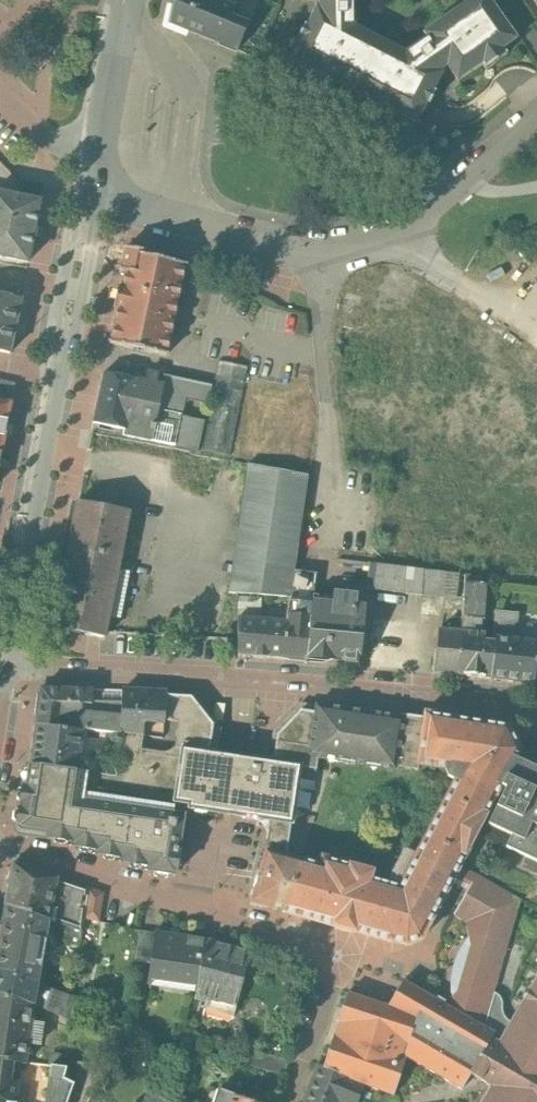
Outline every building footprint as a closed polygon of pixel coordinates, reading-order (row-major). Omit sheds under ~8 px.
[(220,0),(174,0),(169,23),(237,50),(248,23),(237,18),(231,16),(235,6),(220,0)] [(416,122),(354,90),(291,58),(301,39),(298,37),(305,24),(308,26),(317,8),(321,10),(321,0),(318,0),(307,0),(273,65),(420,141),(432,120),(437,122),(447,103),(441,101),(454,76),(447,65),(439,71),(442,72),(433,90),(436,92),(429,105),(426,103),(416,122)] [(321,10),(317,8),(308,26),(305,24),(298,37),(301,39),(291,58),(354,90),(379,40),(354,27),(354,0),(321,0),(321,10)] [(424,33),(428,38),(405,53),(379,40),(354,90),(416,122),(426,103),(429,105),(436,92),(433,90),(442,72),(439,71),(447,65),(454,76),(457,80),(516,39),(489,0),(471,0),(424,33)] [(252,14),(240,9),(237,18),(248,23),(252,14)] [(0,193),(0,256),(28,262),(40,201),(20,197),(0,193)] [(185,264),(150,256),(151,252),(127,247),(122,270),(126,271),(111,343),(166,354),(185,264)] [(0,295),(0,351),(10,353),(10,351),(20,301),(21,299),(0,295)] [(218,360),(200,450),(231,456),(249,367),(218,360)] [(146,381),(104,372),(93,422),(125,429),(123,435),(175,445),(178,430),(155,425),(164,385),(161,384),(157,383),(159,374),(148,371),(146,381)] [(212,385),(164,374),(161,384),(164,385),(155,425),(178,430),(175,445),(197,450),(199,451),(205,421),(182,416),(186,399),(208,404),(212,385)] [(0,380),(0,401),(11,403),(15,383),(0,380)] [(0,401),(0,453),(1,453),(2,453),(11,403),(0,401)] [(309,475),(249,464),(230,593),(291,597),(295,571),(309,475)] [(130,511),(78,501),(68,554),(54,627),(105,637),(106,632),(130,511)] [(424,570),(370,563),(367,589),(422,595),(424,570)] [(459,574),(424,570),(422,595),(456,599),(459,574)] [(357,595),(334,593),(333,604),(313,602),(317,573),(295,571),(291,597),(291,598),(289,616),(284,658),(287,658),(289,658),(290,652),(302,653),(303,650),(313,651),(314,659),(326,660),(327,654),(331,655),(332,658),(345,659),(346,656),(351,657),(351,661),(359,661),(365,607),(356,606),(357,595)] [(485,577),(465,575),(462,619),(481,621),(481,620),(485,577)] [(277,621),(256,619),(257,608),(243,607),(243,618),(238,618),(238,638),(237,655),(284,658),(289,616),(278,615),(277,621)] [(495,611),(493,637),(495,637),(495,642),(491,678),(534,683),(536,655),(536,641),(514,639),(517,613),(495,611)] [(481,621),(462,619),(461,632),(461,633),(457,674),(491,678),(495,642),(484,641),(485,634),(482,634),(483,620),(481,620),(481,621)] [(461,632),(438,629),(434,672),(457,674),(461,633),(461,632)] [(92,689),(41,688),(36,725),(83,730),(120,734),(121,716),(90,713),(92,689)] [(167,693),(122,690),(121,716),(120,734),(121,734),(121,733),(143,736),(145,717),(165,718),(167,696),(167,693)] [(191,698),(167,696),(165,718),(165,720),(178,721),(176,740),(176,741),(183,742),(182,749),(205,752),(208,753),(212,725),(191,698)] [(390,716),(316,705),(315,713),(301,710),(278,734),(273,762),(299,766),(299,767),(316,770),(316,769),(318,758),(340,761),(340,758),(417,769),(418,764),(425,718),(402,714),(401,724),(389,722),(390,716)] [(417,856),(405,851),(388,884),(370,879),(373,872),(323,858),(321,865),(301,860),(295,877),(283,912),(392,942),(392,941),(407,945),(421,939),(464,856),(465,856),(487,815),(486,814),(501,786),(505,788),(488,824),(512,835),(506,847),(536,861),(536,769),(515,759),(520,750),(508,726),(426,713),(425,718),(418,764),(445,768),(448,776),(456,780),(417,856)] [(273,721),(253,718),(247,758),(267,761),(273,721)] [(83,730),(36,725),(31,764),(115,777),(117,761),(87,757),(86,759),(79,758),(83,730)] [(31,764),(30,764),(23,809),(29,810),(26,827),(24,827),(24,829),(26,829),(48,832),(47,837),(73,841),(72,845),(97,849),(96,853),(122,857),(122,861),(148,865),(148,870),(150,870),(173,874),(175,874),(184,815),(181,815),(182,806),(197,808),(205,752),(182,749),(183,742),(176,741),(174,747),(169,751),(162,752),(141,749),(143,736),(121,733),(121,734),(117,761),(115,777),(31,764)] [(208,753),(205,752),(197,808),(270,819),(268,833),(289,836),(299,767),(299,766),(273,762),(267,761),(247,758),(208,753)] [(316,770),(299,767),(289,836),(286,856),(298,859),(303,846),(304,846),(309,817),(315,817),(330,771),(316,769),(316,770)] [(180,837),(175,874),(173,874),(172,882),(261,895),(264,883),(257,881),(265,853),(268,833),(270,819),(197,808),(184,807),(182,806),(181,815),(184,815),(180,837)] [(289,836),(268,833),(265,853),(257,881),(264,883),(261,895),(258,905),(283,912),(295,877),(301,860),(298,859),(286,856),(289,836)] [(58,877),(13,862),(6,905),(49,920),(50,921),(58,877)] [(477,874),(454,914),(455,915),(456,914),(466,921),(471,945),(457,991),(445,1004),(445,1005),(446,1006),(493,1033),(491,1037),(498,1042),(510,1021),(507,1019),(505,1016),(503,1013),(503,1010),(502,1008),(502,1005),(502,1003),(502,1001),(501,999),(501,997),(498,994),(494,992),(521,900),(520,899),(519,899),(497,886),(477,874)] [(89,888),(58,877),(50,921),(59,923),(68,927),(65,941),(81,946),(89,888)] [(6,905),(0,936),(0,970),(38,983),(49,920),(6,905)] [(156,933),(140,930),(136,960),(152,963),(156,933)] [(203,938),(156,932),(156,933),(152,963),(149,980),(178,985),(179,979),(198,981),(203,938)] [(251,951),(203,938),(198,981),(197,993),(196,998),(217,1004),(218,1002),(236,1007),(251,951)] [(0,970),(0,993),(34,1005),(72,1020),(81,999),(38,983),(0,970)] [(498,1042),(491,1037),(490,1037),(469,1073),(470,1074),(472,1075),(473,1075),(477,1078),(480,1080),(491,1086),(481,1101),(536,1101),(536,975),(510,1021),(498,1042)] [(388,1005),(347,992),(323,1066),(350,1076),(349,1078),(363,1084),(394,1095),(406,1058),(405,1058),(405,1056),(448,1081),(448,1080),(462,1089),(470,1074),(469,1073),(490,1037),(491,1037),(493,1033),(446,1006),(445,1005),(445,1004),(403,980),(402,982),(408,986),(396,1008),(388,1005)] [(402,982),(388,1005),(396,1008),(408,986),(402,982)] [(0,993),(0,1059),(22,1063),(25,1063),(34,1005),(0,993)] [(289,1060),(263,1052),(258,1067),(284,1075),(289,1060)] [(0,1059),(0,1099),(16,1101),(17,1100),(22,1063),(0,1059)] [(317,1064),(303,1101),(341,1101),(344,1094),(357,1100),(363,1084),(349,1078),(350,1076),(323,1066),(317,1064)] [(51,1066),(45,1101),(67,1101),(74,1084),(62,1079),(65,1069),(51,1066)] [(148,1089),(141,1101),(172,1101),(148,1089)] [(219,1089),(214,1101),(255,1101),(219,1089)] [(179,1094),(180,1101),(203,1101),(179,1094)]
